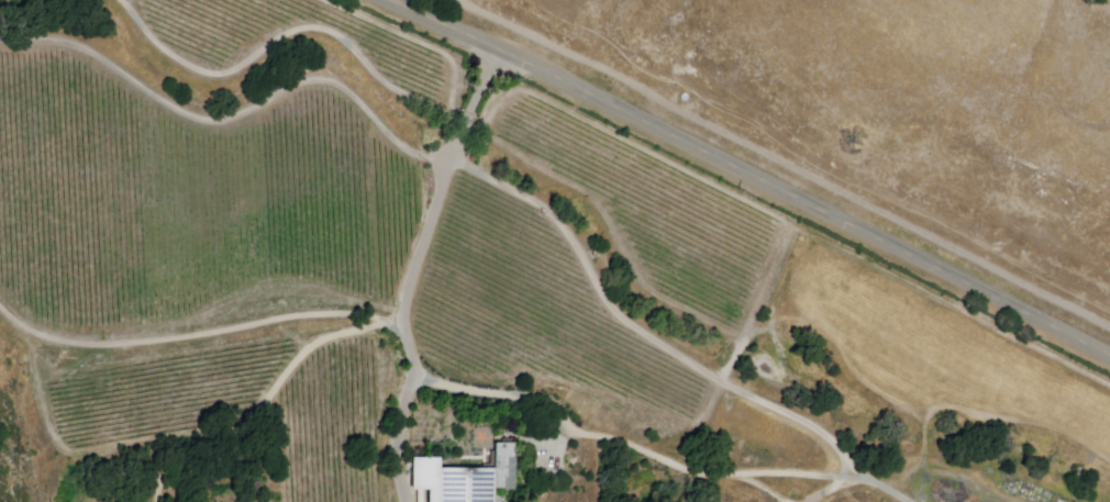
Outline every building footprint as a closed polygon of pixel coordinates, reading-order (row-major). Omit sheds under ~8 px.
[(411,457),(411,489),(441,489),(440,501),(494,501),(495,489),(517,489),(518,442),(495,442),(495,469),(439,468),(439,457),(411,457)]
